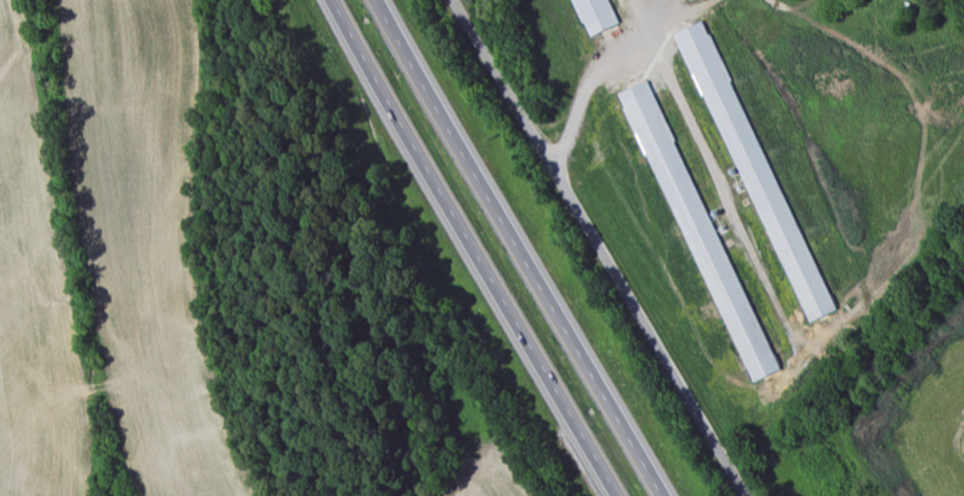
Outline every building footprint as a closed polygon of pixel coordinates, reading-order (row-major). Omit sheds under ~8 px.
[(583,22),(572,0),(608,0),(619,23),(591,36),(584,22),(583,22)] [(694,74),(692,74),(674,35),(701,22),(708,36),(710,36),(722,61),(720,61),(837,310),(811,322),(694,74)] [(638,134),(636,135),(624,110),(625,109),(618,95),(647,82),(665,121),(663,122),(780,370),(755,382),(638,134)]
